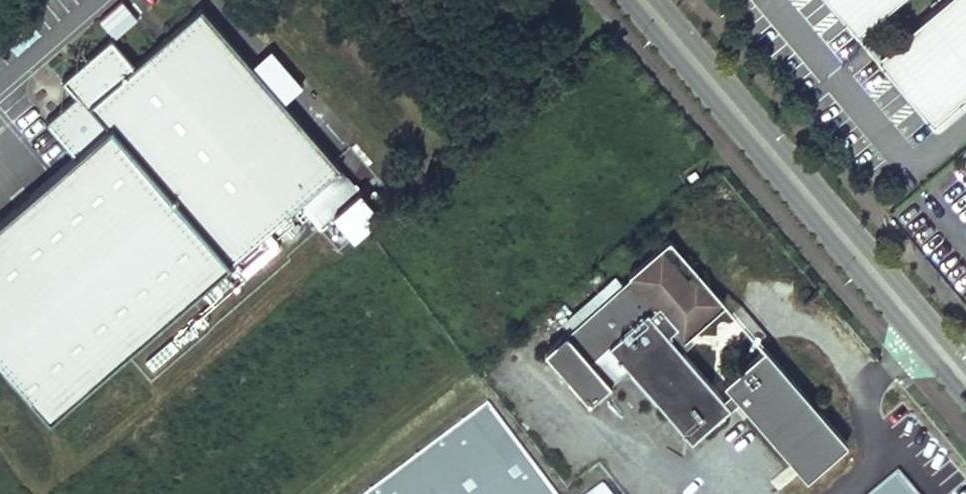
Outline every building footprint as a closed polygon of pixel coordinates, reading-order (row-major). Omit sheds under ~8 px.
[(857,31),(894,0),(832,0),(857,31)] [(876,54),(932,121),(965,93),(965,0),(940,0),(876,54)] [(111,32),(61,76),(75,92),(46,117),(75,152),(0,216),(0,358),(50,415),(312,188),(341,162),(201,2),(135,60),(111,32)] [(312,188),(331,210),(360,184),(341,162),(312,188)] [(609,343),(629,366),(691,438),(730,405),(715,388),(682,350),(667,333),(676,325),(682,332),(685,330),(719,300),(695,271),(686,278),(661,250),(620,284),(614,277),(598,290),(605,297),(566,331),(544,349),(589,401),(610,382),(591,359),(609,343)] [(560,323),(566,331),(605,297),(598,290),(560,323)] [(727,304),(761,343),(774,332),(739,293),(727,304)] [(566,331),(560,323),(538,342),(544,349),(566,331)] [(690,336),(685,330),(682,332),(676,325),(667,333),(682,350),(689,344),(690,336)] [(610,382),(629,366),(609,343),(591,359),(610,382)] [(764,346),(724,380),(738,398),(806,477),(847,442),(764,346)] [(724,380),(715,388),(730,405),(738,398),(724,380)] [(491,414),(382,493),(549,493),(491,414)] [(605,485),(593,493),(612,493),(605,485)]
